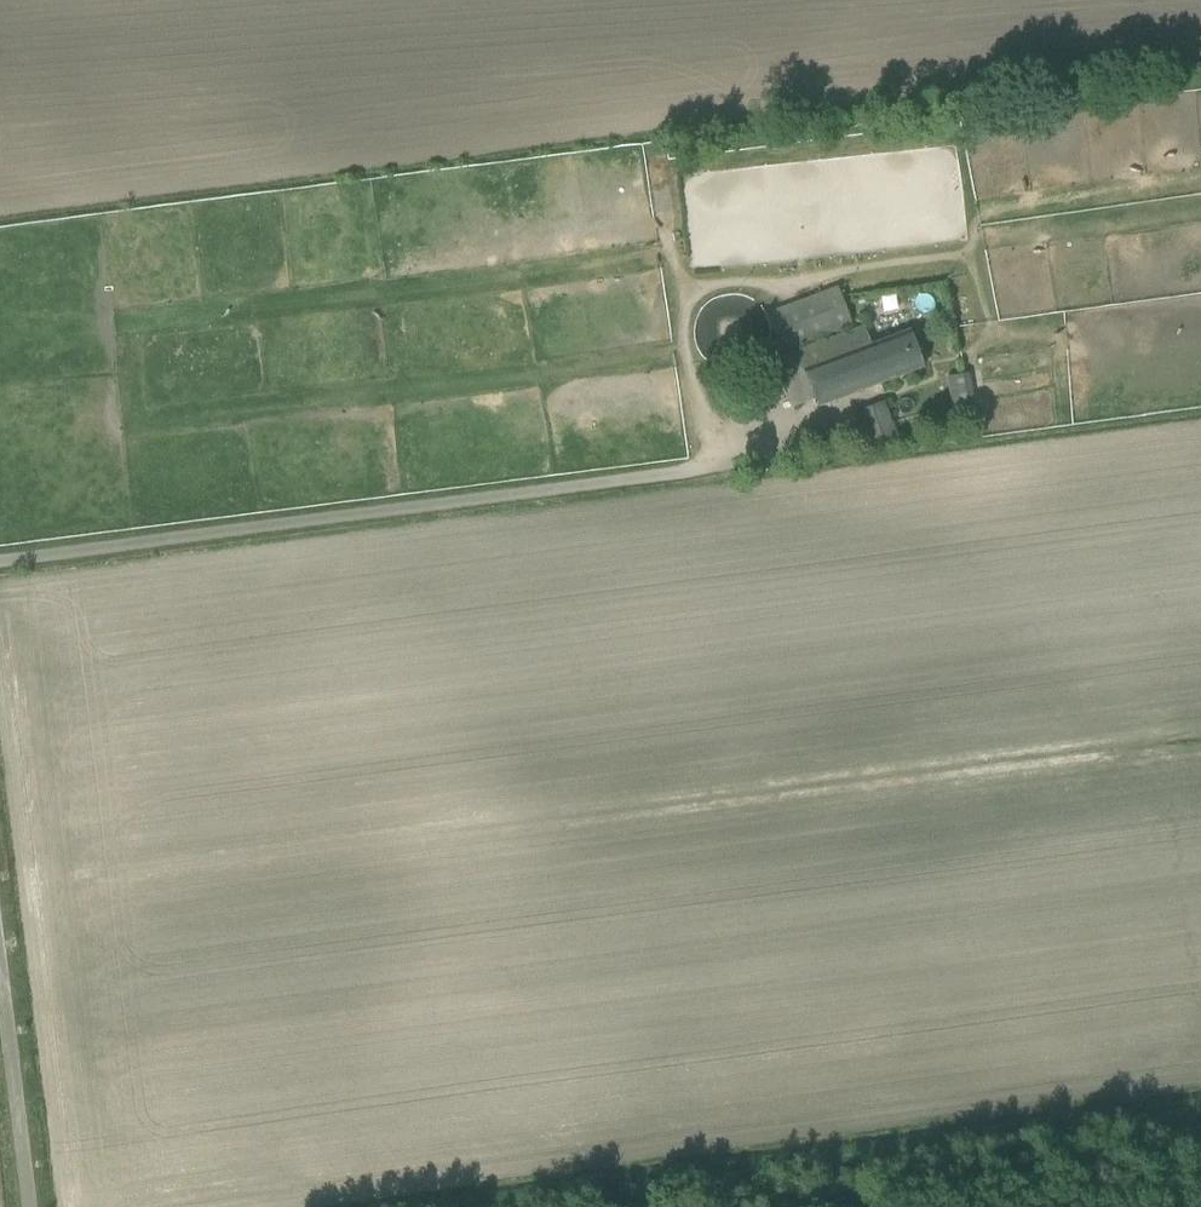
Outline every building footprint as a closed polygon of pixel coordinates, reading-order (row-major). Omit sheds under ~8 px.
[(781,352),(853,325),(838,287),(766,314),(781,352)] [(818,406),(924,367),(911,331),(871,347),(863,327),(775,361),(792,405),(815,397),(818,406)] [(966,372),(947,373),(949,399),(968,398),(966,372)] [(884,401),(857,410),(869,447),(896,437),(884,401)]
